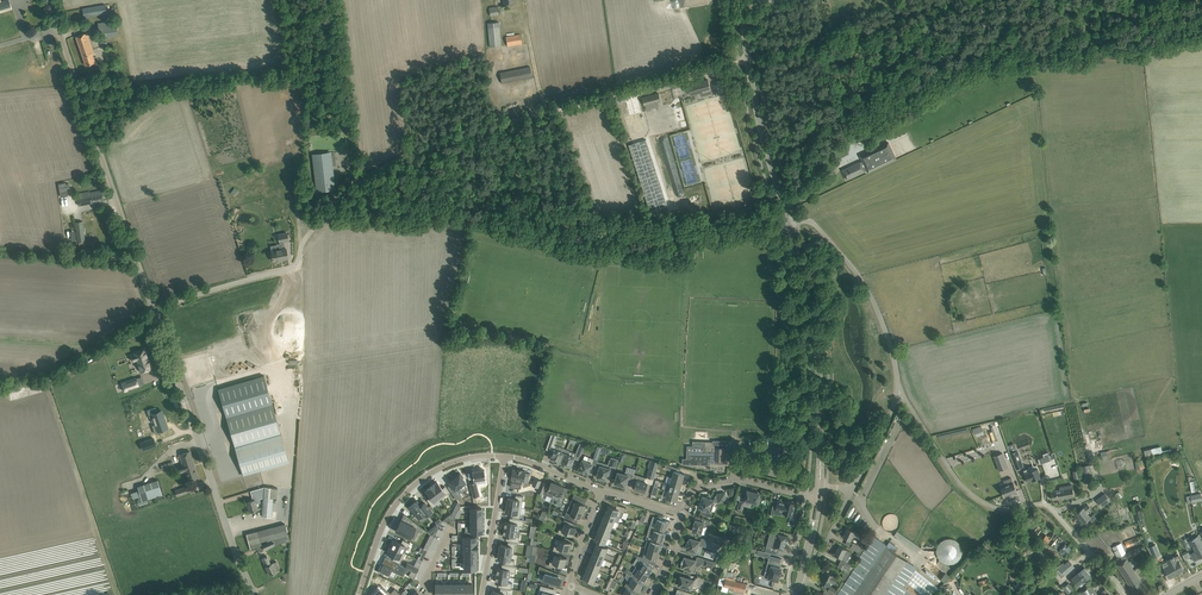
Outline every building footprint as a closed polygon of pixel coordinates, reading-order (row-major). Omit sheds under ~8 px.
[(11,9),(9,0),(6,0),(1,2),(0,0),(0,12),(11,9)] [(82,8),(84,17),(107,13),(105,5),(82,8)] [(499,14),(498,7),(489,8),(490,16),(499,14)] [(117,35),(115,20),(98,23),(100,38),(117,35)] [(488,23),(488,30),(490,47),(501,46),(498,22),(488,23)] [(95,62),(93,55),(94,54),(87,33),(76,36),(86,66),(95,62)] [(522,43),(520,34),(506,37),(507,45),(522,43)] [(500,73),(502,83),(532,77),(530,67),(500,73)] [(711,89),(709,85),(708,79),(688,85),(691,96),(696,94),(700,93),(700,92),(711,89)] [(642,98),(645,106),(661,102),(659,93),(642,98)] [(854,141),(862,142),(874,136),(871,131),(860,137),(855,136),(854,141)] [(646,138),(628,143),(648,214),(666,209),(646,138)] [(862,161),(860,162),(865,171),(866,170),(867,173),(897,159),(889,141),(859,155),(862,161)] [(312,155),(316,190),(335,188),(331,153),(312,155)] [(860,162),(842,170),(847,179),(865,171),(860,162)] [(234,188),(230,193),(235,196),(239,191),(234,188)] [(101,190),(96,191),(89,193),(89,191),(76,194),(79,205),(103,200),(101,190)] [(83,229),(76,230),(77,242),(78,241),(79,246),(85,245),(84,241),(85,241),(83,229)] [(288,240),(287,233),(278,235),(279,242),(288,240)] [(271,251),(273,261),(288,258),(286,248),(271,251)] [(136,360),(140,372),(151,368),(148,359),(148,360),(147,357),(147,356),(145,349),(134,353),(134,354),(131,355),(133,361),(136,360)] [(264,376),(218,389),(226,417),(272,404),(264,376)] [(124,391),(139,386),(136,378),(122,383),(124,391)] [(165,404),(157,406),(159,413),(160,413),(165,427),(172,425),(171,421),(174,420),(171,410),(167,411),(165,404)] [(272,404),(226,417),(243,475),(289,462),(272,404)] [(160,431),(149,435),(151,442),(163,438),(160,431)] [(683,458),(682,464),(710,465),(710,463),(729,464),(730,448),(715,447),(715,445),(713,445),(713,442),(693,441),(692,446),(687,446),(687,458),(683,458)] [(580,443),(576,452),(581,454),(585,445),(580,443)] [(552,454),(551,457),(552,457),(551,458),(556,460),(555,462),(556,462),(556,461),(558,462),(558,463),(559,463),(559,461),(560,462),(561,459),(562,460),(565,453),(566,450),(559,447),(556,445),(553,454),(552,454)] [(1162,446),(1145,449),(1146,457),(1164,454),(1162,446)] [(565,453),(562,460),(563,460),(562,463),(563,463),(562,465),(563,465),(563,464),(565,465),(565,466),(566,466),(567,464),(571,466),(571,465),(572,465),(573,463),(573,462),(575,457),(568,454),(569,451),(566,450),(565,453)] [(1017,450),(1010,452),(1016,469),(1023,466),(1017,450)] [(190,451),(179,454),(183,465),(177,467),(178,468),(179,473),(185,471),(188,481),(198,477),(190,451)] [(1056,458),(1054,452),(1051,453),(1052,455),(1049,456),(1047,452),(1042,454),(1045,462),(1050,460),(1056,458)] [(1002,453),(994,456),(999,470),(1008,467),(1002,453)] [(591,468),(594,459),(589,457),(587,462),(583,460),(579,469),(580,470),(580,471),(583,472),(583,471),(589,473),(590,470),(591,470),(590,469),(591,468),(592,468),(591,468)] [(601,465),(597,477),(598,477),(598,478),(601,479),(602,478),(607,480),(608,477),(609,475),(611,468),(610,468),(611,466),(615,467),(615,468),(616,468),(618,459),(618,460),(612,458),(611,460),(610,459),(608,465),(607,467),(601,465)] [(1144,459),(1134,461),(1136,469),(1146,467),(1144,459)] [(161,464),(163,470),(175,467),(173,461),(161,464)] [(1090,464),(1081,466),(1084,480),(1093,479),(1090,464)] [(1028,469),(1024,470),(1028,481),(1031,480),(1032,480),(1035,479),(1036,480),(1039,479),(1039,478),(1040,477),(1039,474),(1039,473),(1036,465),(1027,468),(1028,469)] [(480,468),(473,469),(474,478),(486,477),(485,471),(486,471),(486,468),(485,468),(485,467),(484,467),(484,466),(479,467),(480,468)] [(511,479),(510,485),(523,487),(524,481),(520,481),(520,478),(525,479),(525,474),(530,475),(530,471),(526,471),(526,470),(513,467),(512,477),(513,477),(513,479),(511,479)] [(616,483),(615,484),(620,486),(620,484),(626,486),(628,478),(633,480),(636,469),(628,467),(627,470),(626,470),(625,474),(618,472),(615,483),(616,483)] [(655,476),(656,472),(657,469),(650,467),(647,477),(654,479),(655,476)] [(1157,482),(1175,477),(1173,469),(1154,474),(1157,482)] [(536,471),(534,477),(539,479),(542,473),(536,471)] [(674,471),(672,477),(683,481),(685,474),(674,471)] [(454,478),(448,481),(454,490),(451,492),(456,500),(461,496),(457,490),(466,484),(465,483),(462,478),(463,477),(459,473),(453,477),(454,478)] [(672,477),(670,484),(681,487),(683,481),(672,477)] [(1004,480),(1005,485),(1001,487),(1004,496),(1009,494),(1012,493),(1017,491),(1013,482),(1011,477),(1004,480)] [(648,483),(647,483),(649,479),(646,478),(644,482),(637,480),(634,489),(636,489),(635,490),(636,491),(638,491),(639,491),(639,490),(641,491),(643,491),(644,492),(645,492),(648,483)] [(156,480),(138,486),(142,501),(160,495),(156,480)] [(475,480),(469,482),(472,495),(479,494),(475,480)] [(434,484),(431,486),(440,499),(449,492),(445,486),(442,488),(437,482),(434,484)] [(553,498),(558,483),(555,482),(554,483),(552,482),(549,487),(546,486),(543,493),(552,497),(552,498),(553,498)] [(558,483),(553,498),(559,501),(557,505),(561,507),(563,500),(566,494),(562,493),(565,487),(562,486),(562,485),(558,483)] [(665,489),(668,490),(679,494),(681,487),(670,484),(667,483),(665,489)] [(1075,497),(1072,484),(1059,487),(1060,490),(1051,491),(1052,500),(1064,497),(1065,499),(1075,497)] [(192,491),(190,486),(175,490),(177,495),(192,491)] [(265,486),(256,489),(250,491),(253,500),(247,502),(250,512),(257,509),(256,504),(260,502),(259,499),(263,497),(262,516),(272,517),(273,498),(276,498),(278,487),(265,486)] [(428,489),(425,491),(430,497),(427,500),(433,507),(436,505),(435,503),(440,499),(431,486),(427,489),(428,489)] [(679,494),(668,490),(666,497),(677,500),(679,494)] [(745,499),(752,502),(752,503),(758,504),(760,498),(758,498),(760,493),(759,493),(759,492),(756,491),(756,492),(747,490),(745,499)] [(727,501),(725,493),(717,494),(717,495),(715,496),(714,500),(710,498),(711,497),(710,496),(710,498),(708,497),(708,496),(707,497),(703,496),(701,501),(702,501),(701,501),(700,502),(699,505),(700,506),(699,508),(711,511),(713,505),(714,505),(715,503),(727,501)] [(1105,493),(1096,500),(1102,507),(1110,500),(1105,493)] [(1190,495),(1192,502),(1201,500),(1201,498),(1201,493),(1190,495)] [(508,498),(507,505),(522,507),(523,496),(516,495),(515,499),(508,498)] [(569,506),(584,512),(585,508),(584,507),(585,505),(580,502),(581,499),(573,496),(569,506)] [(771,503),(768,513),(773,514),(775,509),(783,512),(782,513),(792,515),(796,503),(794,502),(791,501),(790,501),(786,500),(786,502),(778,500),(777,505),(771,503)] [(417,501),(409,507),(418,519),(426,512),(428,514),(432,511),(425,502),(421,505),(417,501)] [(457,513),(459,510),(461,506),(457,501),(451,513),(455,518),(455,517),(457,513)] [(507,505),(506,512),(513,513),(512,517),(520,518),(521,513),(522,507),(507,505)] [(605,511),(617,515),(622,518),(626,507),(617,505),(616,508),(608,505),(607,509),(606,508),(605,511)] [(1083,522),(1089,518),(1093,524),(1099,519),(1095,513),(1090,517),(1087,512),(1091,509),(1088,505),(1083,509),(1083,508),(1076,513),(1083,522)] [(584,512),(569,506),(566,513),(568,513),(566,518),(573,520),(574,516),(580,518),(581,515),(582,516),(584,512)] [(1137,511),(1134,511),(1137,520),(1144,518),(1143,514),(1142,511),(1141,510),(1141,509),(1137,511)] [(605,514),(604,517),(614,521),(617,515),(605,511),(604,514),(605,514)] [(1042,541),(1065,556),(1073,546),(1054,532),(1040,519),(1039,520),(1033,514),(1020,526),(1024,531),(1040,544),(1042,541)] [(401,520),(395,530),(409,537),(415,527),(418,528),(419,526),(408,517),(405,522),(401,520)] [(602,519),(601,522),(612,527),(614,521),(604,517),(603,520),(602,519)] [(505,528),(519,531),(520,525),(523,526),(524,520),(510,518),(509,522),(506,521),(505,528)] [(656,522),(655,526),(660,528),(666,530),(666,527),(668,528),(670,521),(665,520),(664,521),(661,520),(658,519),(655,518),(654,522),(656,522)] [(692,531),(701,534),(704,527),(705,527),(706,526),(707,523),(709,524),(710,520),(702,518),(701,521),(696,520),(695,524),(694,524),(693,527),(694,527),(692,531)] [(565,520),(564,523),(565,523),(563,528),(560,527),(558,533),(564,535),(565,532),(574,536),(576,530),(575,530),(576,527),(575,527),(576,524),(565,520)] [(600,525),(599,528),(610,532),(612,527),(601,522),(600,525)] [(285,523),(246,534),(250,549),(262,546),(262,545),(261,542),(271,539),(288,534),(285,523)] [(653,533),(652,537),(652,538),(656,539),(662,541),(663,538),(664,539),(666,534),(659,532),(660,528),(655,526),(652,525),(650,532),(653,533)] [(505,528),(503,535),(507,536),(506,540),(519,542),(520,536),(515,536),(516,531),(519,531),(505,528)] [(613,534),(610,532),(599,528),(598,531),(597,531),(596,533),(608,538),(611,539),(613,534)] [(850,540),(852,537),(858,541),(861,535),(847,528),(843,537),(850,540)] [(921,547),(897,531),(894,535),(918,551),(921,547)] [(608,538),(596,533),(595,536),(596,536),(595,540),(605,544),(608,538)] [(784,550),(788,536),(775,533),(773,538),(772,538),(770,546),(784,550)] [(289,540),(288,534),(271,539),(271,540),(262,545),(262,546),(264,550),(275,545),(275,544),(289,540)] [(662,545),(655,543),(656,539),(652,538),(652,537),(649,536),(648,541),(647,541),(645,547),(646,547),(659,552),(660,549),(661,550),(662,545)] [(938,588),(915,569),(916,568),(907,561),(887,547),(888,545),(873,536),(860,557),(861,558),(836,594),(931,594),(938,588)] [(1125,541),(1127,547),(1140,542),(1138,536),(1125,541)] [(1189,541),(1191,545),(1194,551),(1191,553),(1190,554),(1194,561),(1198,558),(1198,557),(1201,555),(1201,544),(1198,536),(1193,538),(1192,539),(1189,541)] [(688,540),(686,546),(688,547),(687,549),(689,550),(692,551),(696,552),(699,544),(708,547),(709,544),(710,540),(702,538),(701,541),(690,538),(689,541),(688,540)] [(936,550),(928,551),(929,558),(932,560),(932,563),(947,573),(950,568),(950,563),(957,562),(962,555),(961,543),(953,538),(943,539),(936,550)] [(392,541),(390,545),(391,545),(390,546),(404,553),(409,543),(402,540),(401,543),(394,539),(393,541),(392,541)] [(570,545),(571,542),(559,539),(558,545),(555,545),(553,550),(559,552),(560,548),(570,551),(571,546),(570,545)] [(501,544),(500,552),(514,554),(516,543),(508,542),(508,546),(501,544)] [(595,546),(594,549),(606,553),(608,548),(597,543),(596,546),(595,546)] [(851,547),(862,553),(864,549),(861,548),(861,547),(853,543),(851,547)] [(1126,553),(1122,543),(1113,547),(1118,558),(1126,553)] [(390,546),(387,553),(394,556),(393,560),(399,563),(404,553),(390,546)] [(835,554),(840,557),(847,561),(851,552),(839,546),(835,554)] [(422,562),(427,551),(427,550),(423,548),(420,547),(418,552),(422,553),(420,556),(419,556),(417,559),(422,562)] [(646,547),(643,558),(650,561),(651,557),(658,559),(660,554),(659,554),(659,552),(646,547)] [(1127,554),(1129,557),(1140,551),(1137,547),(1127,554)] [(594,552),(593,555),(603,559),(606,553),(594,549),(593,551),(594,552)] [(500,552),(498,558),(505,560),(505,563),(514,565),(515,561),(511,560),(513,554),(514,554),(500,552)] [(566,561),(567,558),(555,555),(554,560),(550,560),(549,566),(555,567),(556,564),(566,566),(567,561),(566,561)] [(591,557),(590,560),(601,565),(603,559),(593,555),(591,558),(591,557)] [(640,561),(636,566),(649,574),(650,572),(651,573),(654,569),(648,565),(650,561),(643,558),(638,555),(636,558),(640,561)] [(778,569),(779,568),(782,558),(769,555),(767,565),(771,566),(768,578),(772,579),(772,580),(774,580),(774,579),(778,581),(780,574),(781,574),(782,570),(778,569)] [(271,564),(267,556),(262,558),(270,575),(277,572),(275,567),(278,566),(276,562),(271,564)] [(1170,566),(1164,569),(1169,578),(1183,571),(1179,562),(1181,560),(1179,556),(1174,558),(1167,561),(1170,566)] [(685,569),(690,570),(693,571),(694,567),(700,569),(702,562),(696,561),(696,560),(685,557),(684,560),(682,560),(682,562),(683,563),(682,566),(685,567),(685,569)] [(381,566),(378,572),(383,574),(384,573),(389,575),(391,570),(397,573),(403,576),(407,568),(405,567),(389,559),(386,565),(383,563),(382,566),(381,566)] [(706,559),(704,565),(712,567),(714,561),(706,559)] [(1116,565),(1124,578),(1129,575),(1131,577),(1136,574),(1127,559),(1116,565)] [(589,563),(588,566),(599,570),(601,565),(590,560),(589,563)] [(734,568),(735,562),(725,561),(723,575),(732,577),(733,572),(727,571),(728,567),(734,568)] [(407,562),(405,567),(407,568),(411,570),(416,573),(419,568),(414,565),(407,562)] [(854,566),(850,564),(845,562),(843,565),(841,570),(849,574),(854,566)] [(1070,570),(1064,563),(1063,562),(1057,566),(1064,575),(1070,570)] [(498,568),(497,575),(510,577),(511,572),(516,573),(517,567),(502,564),(501,569),(498,568)] [(537,564),(534,573),(541,574),(539,581),(546,583),(545,584),(551,586),(552,584),(557,585),(558,580),(553,579),(555,572),(537,564)] [(586,569),(585,571),(597,576),(599,570),(588,566),(587,569),(586,569)] [(631,576),(633,578),(638,580),(640,577),(646,581),(649,577),(648,576),(649,574),(636,566),(633,572),(629,570),(626,573),(631,576)] [(1079,585),(1091,575),(1085,568),(1072,579),(1075,583),(1076,582),(1079,585)] [(1156,569),(1148,572),(1151,578),(1158,574),(1156,569)] [(411,570),(408,576),(413,579),(416,573),(411,570)] [(597,576),(585,571),(584,574),(585,574),(583,577),(591,580),(589,584),(598,587),(600,583),(594,581),(597,576)] [(835,584),(839,577),(834,575),(833,575),(826,572),(821,582),(829,586),(831,582),(835,584)] [(946,572),(941,579),(945,582),(950,576),(946,572)] [(1124,578),(1135,594),(1137,594),(1146,589),(1136,574),(1131,577),(1129,575),(1124,578)] [(497,575),(496,582),(499,582),(498,587),(511,589),(512,583),(508,582),(509,577),(510,577),(497,575)] [(702,588),(705,578),(696,576),(695,580),(681,576),(681,577),(679,577),(678,580),(680,581),(678,585),(691,589),(692,585),(697,587),(697,586),(702,588)] [(724,586),(734,588),(733,590),(739,591),(740,582),(735,581),(726,579),(726,577),(720,576),(718,585),(724,586)] [(628,580),(625,586),(631,590),(633,587),(640,591),(642,586),(641,586),(643,583),(638,580),(633,578),(631,582),(628,580)] [(1062,588),(1068,594),(1074,589),(1069,583),(1062,588)] [(538,594),(554,594),(552,594),(553,589),(541,586),(539,592),(538,594)] [(625,586),(620,593),(622,594),(623,594),(624,594),(635,594),(637,593),(631,590),(625,586)] [(828,591),(830,592),(835,594),(838,590),(830,586),(828,591)] [(1092,586),(1080,593),(1081,594),(1097,594),(1092,586)]
